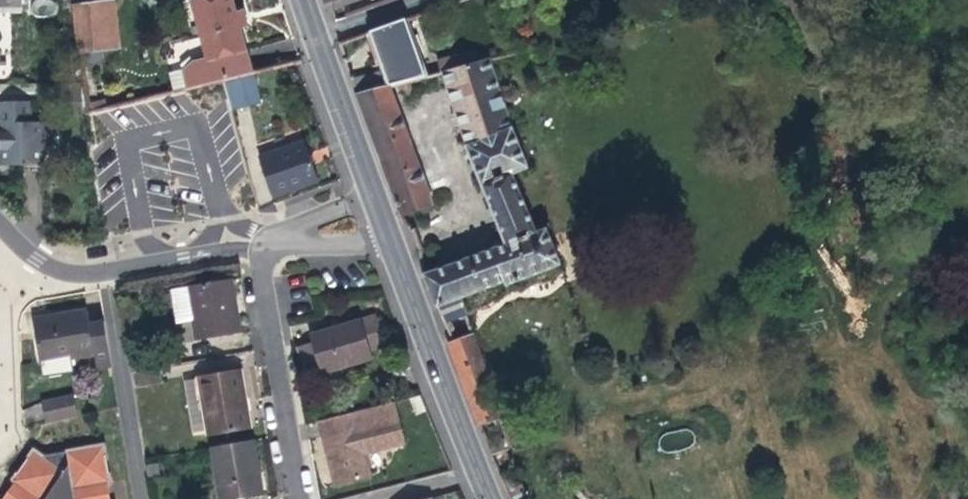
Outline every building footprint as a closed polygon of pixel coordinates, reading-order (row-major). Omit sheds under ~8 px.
[(20,10),(21,0),(0,0),(0,10),(20,10)] [(230,0),(200,0),(192,2),(205,58),(191,61),(180,70),(184,90),(189,89),(222,81),(249,74),(237,26),(234,15),(230,0)] [(460,1),(464,14),(490,7),(488,0),(464,0),(460,1)] [(121,48),(115,3),(105,4),(111,49),(121,48)] [(111,49),(105,4),(76,8),(82,53),(111,49)] [(245,18),(244,12),(234,15),(237,26),(247,24),(245,18)] [(424,77),(405,21),(369,33),(377,56),(383,71),(388,86),(390,85),(400,83),(407,81),(424,77)] [(471,64),(468,52),(438,61),(442,72),(471,64)] [(506,116),(487,59),(471,64),(442,72),(465,147),(504,244),(421,275),(436,308),(461,298),(505,282),(507,286),(559,265),(546,230),(535,234),(512,175),(527,169),(506,116)] [(383,71),(349,77),(355,94),(388,86),(383,71)] [(258,103),(251,74),(249,74),(222,81),(230,111),(258,103)] [(411,96),(407,81),(400,83),(405,97),(411,96)] [(86,84),(78,84),(82,114),(90,112),(86,84)] [(41,85),(0,85),(0,167),(41,167),(41,144),(41,132),(41,85)] [(432,205),(390,85),(388,86),(355,94),(399,216),(432,205)] [(41,132),(41,144),(51,144),(51,133),(41,132)] [(317,180),(303,142),(257,158),(272,197),(297,188),(317,180)] [(229,280),(185,287),(195,342),(238,334),(233,306),(229,280)] [(461,298),(436,308),(444,325),(467,316),(461,298)] [(110,367),(103,322),(88,324),(86,311),(32,319),(35,342),(38,364),(94,356),(96,369),(110,367)] [(385,345),(375,316),(309,336),(311,343),(298,347),(302,361),(305,373),(318,369),(319,373),(371,359),(368,350),(385,345)] [(452,343),(448,344),(478,426),(503,417),(474,335),(452,343)] [(243,395),(239,369),(197,377),(197,379),(206,433),(207,437),(249,429),(243,395)] [(206,433),(197,379),(183,382),(191,436),(206,433)] [(419,395),(408,398),(415,415),(426,410),(419,395)] [(43,423),(77,416),(72,396),(39,403),(43,423)] [(404,442),(393,402),(317,422),(326,454),(335,487),(368,478),(362,454),(404,442)] [(211,447),(219,498),(243,498),(261,495),(255,462),(251,440),(211,447)] [(34,449),(12,480),(18,486),(9,498),(100,498),(97,481),(104,479),(98,442),(40,453),(34,449)] [(157,464),(144,466),(146,481),(159,479),(157,464)]
